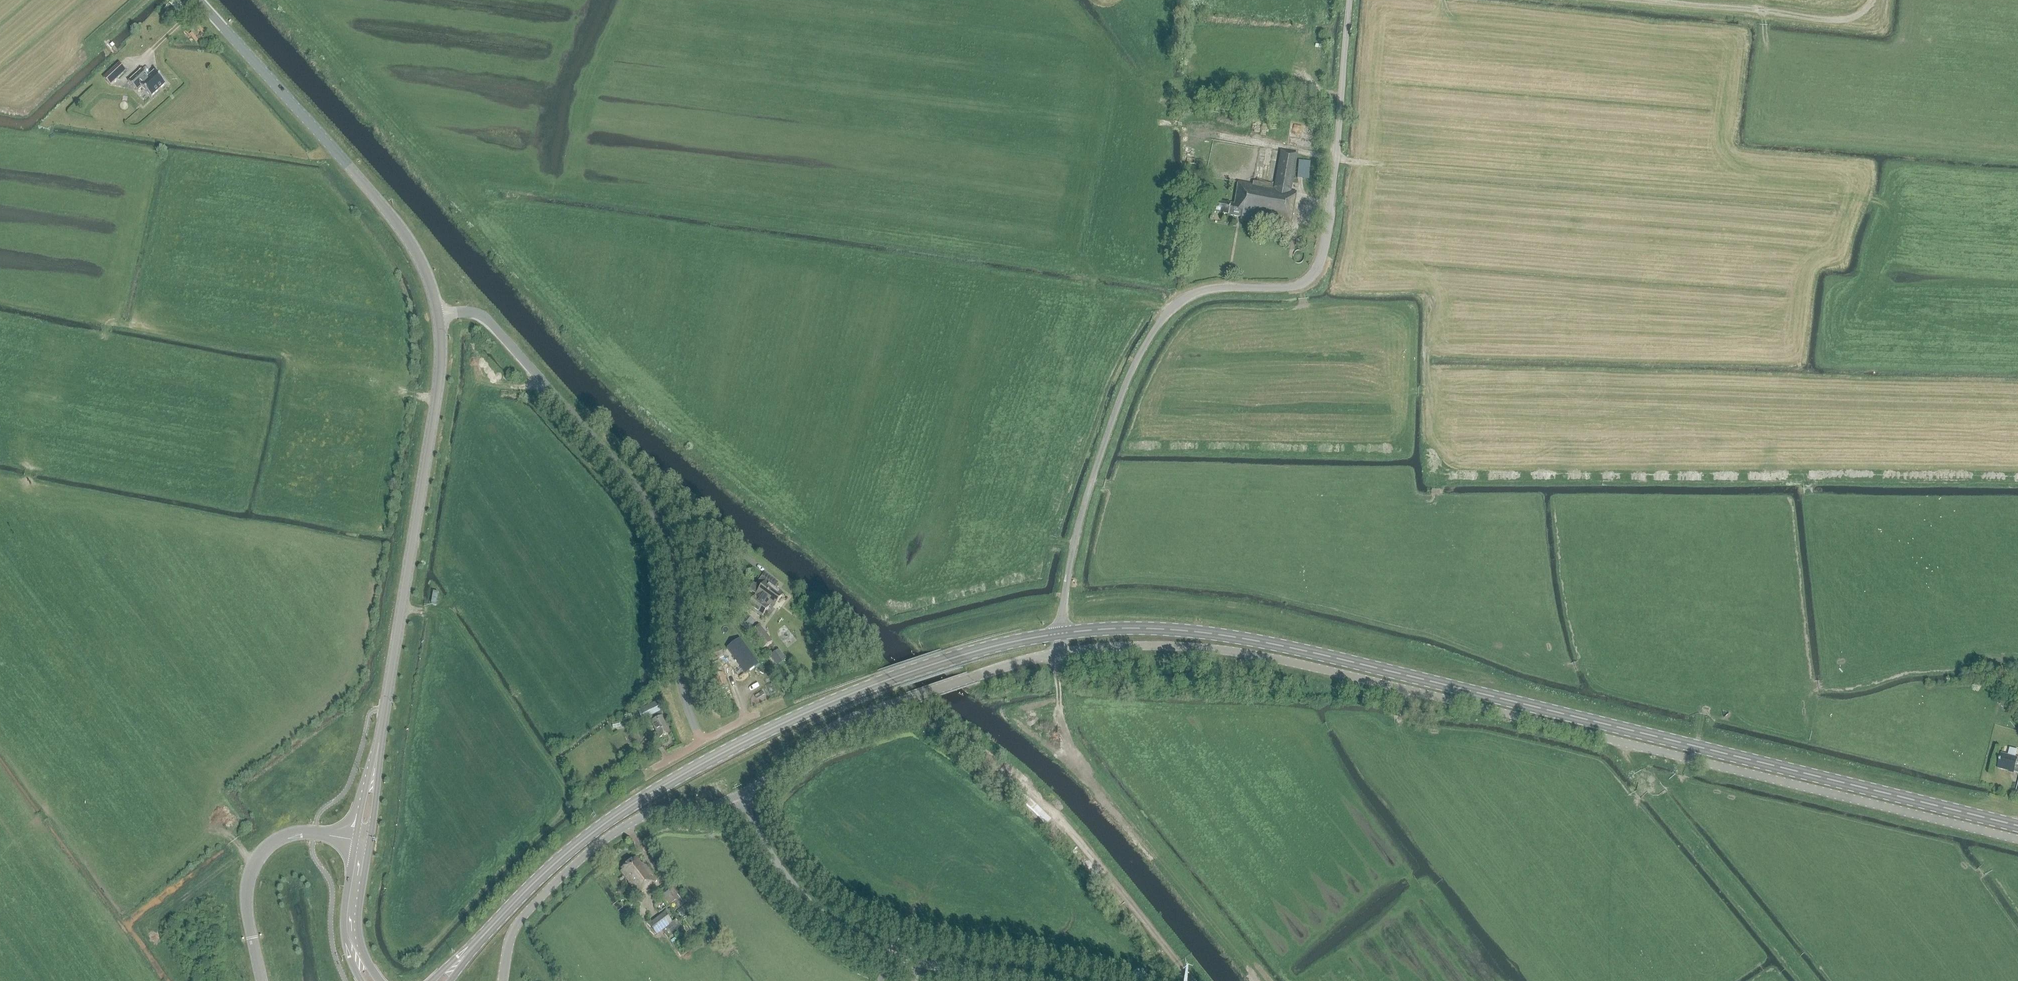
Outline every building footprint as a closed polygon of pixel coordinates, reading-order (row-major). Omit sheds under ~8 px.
[(114,81),(125,71),(119,63),(108,74),(114,81)] [(166,84),(154,71),(154,72),(148,77),(141,69),(140,70),(141,70),(129,81),(128,81),(138,92),(138,91),(142,87),(151,98),(152,97),(151,97),(165,84),(166,84)] [(1213,201),(1211,212),(1240,217),(1240,220),(1290,229),(1296,192),(1290,191),(1297,154),(1281,151),(1274,189),(1272,188),(1253,185),(1238,182),(1234,205),(1213,201)] [(1312,174),(1309,174),(1310,162),(1298,161),(1297,179),(1308,179),(1308,178),(1311,178),(1312,174)] [(770,605),(773,608),(783,594),(774,588),(777,584),(764,574),(755,586),(753,585),(749,590),(756,595),(748,607),(762,617),(770,605)] [(758,624),(751,634),(763,649),(773,642),(758,624)] [(745,674),(758,665),(740,638),(726,648),(745,674)] [(709,652),(713,661),(724,657),(720,647),(709,652)] [(769,656),(776,666),(786,659),(779,649),(769,656)] [(727,687),(724,678),(725,677),(719,662),(712,664),(717,676),(713,677),(718,691),(727,687)] [(662,717),(663,717),(659,708),(659,709),(656,703),(638,711),(642,720),(652,715),(654,720),(651,721),(659,738),(670,733),(662,717)] [(2017,758),(2001,754),(1997,769),(2013,773),(2017,774),(2017,758)] [(638,895),(657,881),(645,866),(643,867),(636,858),(621,868),(622,870),(620,871),(638,895)] [(679,894),(673,885),(668,889),(673,898),(678,904),(684,900),(679,894)] [(659,896),(662,900),(670,894),(667,890),(659,896)] [(648,925),(656,935),(672,923),(664,913),(648,925)]
